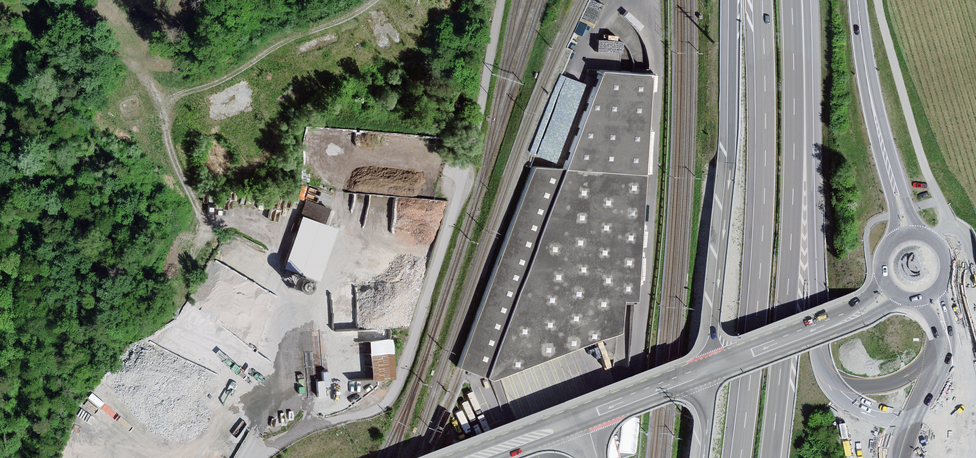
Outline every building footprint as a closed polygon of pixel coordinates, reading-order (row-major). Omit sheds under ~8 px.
[(607,44),(605,67),(617,68),(620,45),(607,44)] [(628,299),(646,73),(597,68),(557,168),(532,167),(457,367),(462,369),(487,379),(613,332),(616,301),(628,299)] [(578,81),(564,82),(564,92),(579,92),(578,81)] [(305,200),(299,215),(321,223),(326,207),(305,200)] [(299,215),(281,266),(315,278),(333,227),(321,223),(299,215)] [(290,286),(292,288),(294,288),(297,288),(299,287),(301,285),(302,283),(302,280),(302,278),(300,276),(299,274),(296,274),(294,273),(292,274),(290,275),(288,277),(287,280),(287,282),(288,285),(290,286)] [(388,340),(366,342),(370,380),(392,378),(388,340)] [(321,380),(314,380),(316,396),(323,396),(322,385),(327,385),(325,371),(320,371),(321,380)] [(605,447),(608,457),(621,457),(623,457),(619,443),(605,447)]
